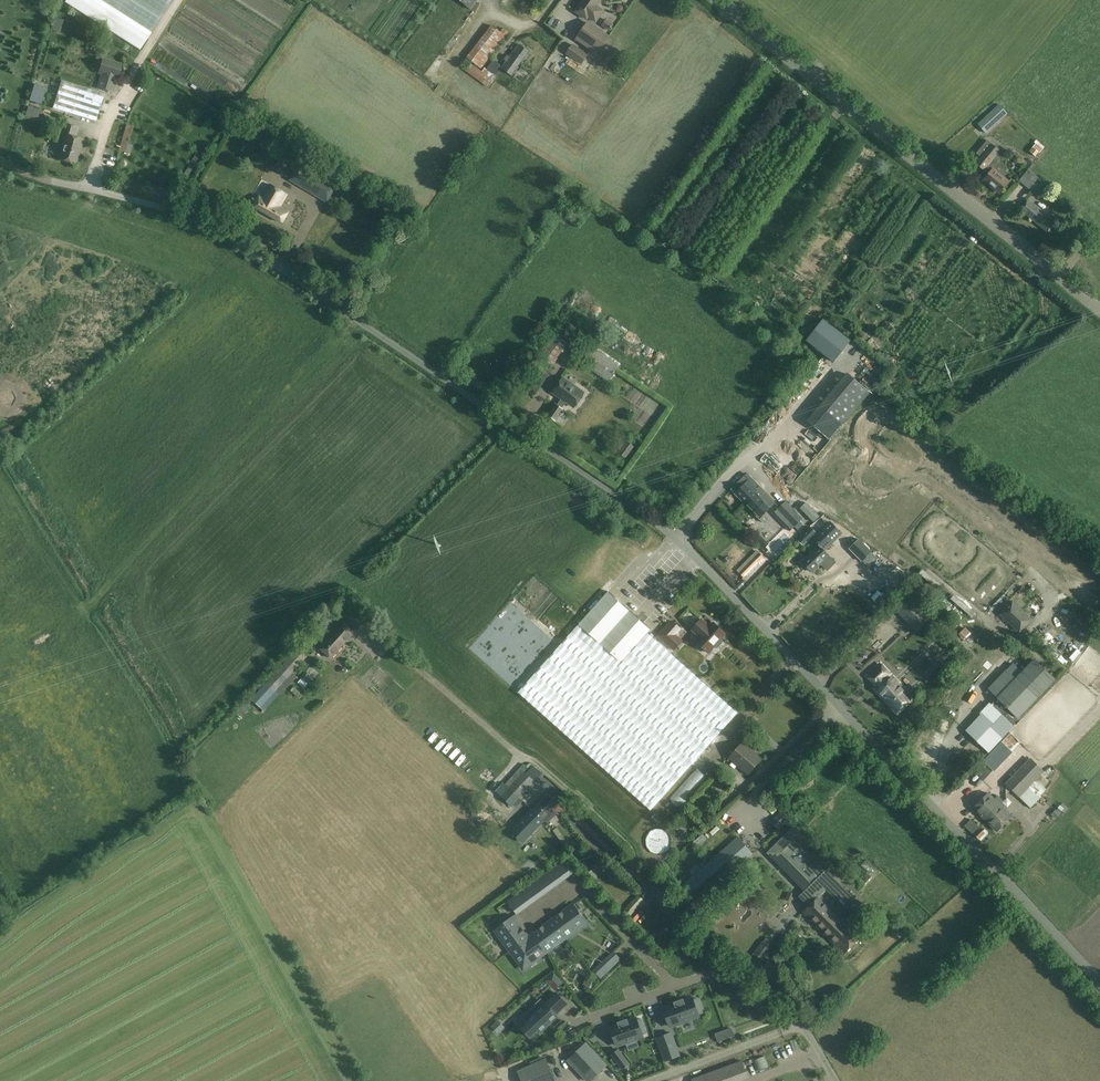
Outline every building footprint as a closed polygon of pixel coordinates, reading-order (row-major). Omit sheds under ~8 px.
[(64,2),(140,50),(171,0),(65,0),(64,2)] [(479,0),(459,0),(471,10),(479,0)] [(540,0),(530,0),(527,6),(534,10),(540,0)] [(603,11),(596,6),(601,0),(584,0),(576,11),(587,19),(588,17),(595,22),(603,11)] [(56,23),(58,14),(52,11),(49,21),(56,23)] [(602,27),(607,31),(608,29),(609,30),(614,24),(606,18),(602,25),(603,26),(602,27)] [(74,20),(71,26),(80,29),(83,24),(74,20)] [(587,23),(576,39),(596,53),(607,37),(587,23)] [(491,25),(467,57),(481,68),(509,32),(504,27),(500,32),(491,25)] [(146,54),(187,74),(193,61),(152,41),(146,54)] [(573,43),(569,49),(566,53),(582,64),(589,54),(573,43)] [(115,44),(113,51),(123,55),(126,47),(115,44)] [(504,59),(507,61),(502,68),(511,75),(529,51),(520,44),(510,56),(508,55),(504,59)] [(103,59),(99,72),(102,73),(98,88),(109,91),(114,77),(117,78),(121,64),(103,59)] [(487,68),(494,74),(500,66),(498,65),(499,63),(494,59),(487,68)] [(465,70),(489,87),(496,77),(496,76),(485,67),(482,71),(470,63),(465,70)] [(96,121),(104,94),(61,80),(53,107),(96,121)] [(986,132),(1007,113),(999,105),(979,124),(986,132)] [(60,142),(63,143),(58,159),(75,164),(83,139),(75,136),(77,127),(66,124),(60,142)] [(120,145),(126,128),(119,126),(114,143),(120,145)] [(977,164),(989,174),(984,180),(1001,193),(1010,182),(989,165),(1000,150),(987,139),(976,153),(982,158),(977,164)] [(1037,142),(1029,150),(1037,156),(1044,147),(1037,142)] [(336,187),(338,184),(317,170),(315,174),(299,165),(289,180),(327,203),(337,187),(336,187)] [(1019,180),(1036,193),(1045,182),(1028,169),(1019,180)] [(254,207),(283,223),(289,212),(280,207),(287,194),(270,185),(263,199),(259,197),(254,207)] [(1020,210),(1048,232),(1056,222),(1029,199),(1020,210)] [(239,207),(247,212),(250,205),(243,201),(239,207)] [(824,320),(807,341),(834,362),(850,341),(824,320)] [(547,358),(563,340),(558,335),(542,353),(547,358)] [(574,357),(609,381),(620,365),(585,342),(574,357)] [(549,360),(559,365),(564,354),(553,350),(549,360)] [(525,380),(530,374),(521,368),(517,374),(525,380)] [(535,394),(549,374),(542,369),(528,388),(535,394)] [(846,372),(806,419),(830,439),(870,392),(846,372)] [(553,392),(562,398),(566,402),(574,407),(584,393),(563,378),(553,392)] [(562,398),(557,405),(555,403),(547,415),(556,421),(564,409),(562,408),(566,402),(562,398)] [(626,457),(634,446),(626,440),(618,451),(626,457)] [(770,519),(765,515),(776,503),(747,475),(733,489),(738,493),(736,495),(765,523),(770,519)] [(786,491),(798,503),(803,499),(792,486),(786,491)] [(785,527),(789,531),(802,519),(785,501),(776,509),(790,522),(785,527)] [(807,503),(801,509),(814,523),(820,517),(807,503)] [(842,534),(830,522),(813,538),(820,545),(803,562),(812,572),(820,564),(827,571),(835,562),(824,551),(842,534)] [(815,533),(810,528),(798,541),(803,545),(815,533)] [(759,534),(753,539),(763,549),(768,544),(759,534)] [(872,552),(859,539),(849,549),(862,562),(872,552)] [(744,577),(764,557),(757,551),(738,571),(744,577)] [(651,810),(738,713),(648,633),(651,630),(608,592),(521,689),(651,810)] [(351,600),(344,607),(352,616),(360,608),(351,600)] [(1000,614),(1019,633),(1031,620),(1012,602),(1000,614)] [(948,624),(963,641),(972,633),(956,616),(948,624)] [(673,632),(678,626),(669,618),(656,632),(671,646),(680,637),(673,632)] [(715,648),(718,648),(722,643),(722,641),(721,639),(726,634),(714,623),(710,627),(702,619),(692,630),(701,637),(696,642),(709,653),(714,647),(715,648)] [(318,646),(331,658),(355,632),(342,620),(327,637),(324,634),(320,638),(323,641),(318,646)] [(1039,630),(1034,633),(1040,643),(1045,640),(1039,630)] [(1065,633),(1060,637),(1068,647),(1073,643),(1065,633)] [(298,647),(252,698),(264,710),(281,691),(283,693),(297,676),(293,672),(307,656),(298,647)] [(1034,660),(1016,678),(1007,669),(988,689),(998,698),(967,730),(988,750),(1055,679),(1034,660)] [(877,683),(881,687),(882,688),(892,678),(882,666),(870,677),(876,684),(877,683)] [(310,675),(306,671),(302,676),(306,679),(310,675)] [(882,688),(881,687),(878,691),(886,699),(886,698),(898,710),(911,698),(892,678),(882,688)] [(740,718),(746,733),(758,729),(753,713),(740,718)] [(749,773),(761,759),(742,743),(730,757),(749,773)] [(1030,759),(1006,784),(1019,797),(1043,771),(1030,759)] [(534,781),(520,768),(497,793),(511,806),(534,781)] [(528,811),(541,823),(545,819),(547,822),(556,812),(554,810),(560,803),(548,791),(528,811)] [(973,808),(985,820),(997,831),(1012,816),(988,793),(973,808)] [(1060,813),(1056,809),(1051,814),(1056,818),(1060,813)] [(782,810),(771,820),(779,829),(790,819),(782,810)] [(517,823),(511,830),(517,836),(523,830),(529,835),(541,823),(528,811),(517,823)] [(815,821),(826,831),(831,826),(820,816),(815,821)] [(979,839),(985,833),(971,819),(965,826),(979,839)] [(695,841),(703,830),(698,826),(689,836),(695,841)] [(821,895),(840,914),(846,908),(859,921),(869,911),(858,900),(857,901),(826,870),(831,865),(793,827),(767,853),(804,891),(803,892),(808,897),(806,900),(811,904),(821,895)] [(562,842),(565,840),(557,828),(553,830),(562,843),(562,842)] [(696,904),(753,854),(738,836),(681,886),(696,904)] [(583,848),(587,854),(592,850),(588,844),(583,848)] [(566,860),(561,864),(569,875),(574,871),(566,860)] [(552,871),(547,874),(555,885),(559,882),(552,871)] [(616,876),(612,871),(608,875),(612,880),(616,876)] [(654,875),(645,877),(647,885),(656,883),(654,875)] [(537,881),(533,885),(540,895),(545,892),(537,881)] [(861,936),(840,914),(821,895),(811,904),(802,912),(843,954),(861,936)] [(516,913),(521,910),(513,899),(508,902),(516,913)] [(553,919),(566,938),(569,941),(563,933),(573,926),(576,930),(585,923),(581,918),(583,916),(578,910),(576,911),(572,905),(562,912),(556,916),(557,916),(553,919)] [(710,926),(721,917),(715,910),(704,920),(710,926)] [(529,937),(526,933),(526,932),(522,927),(522,928),(513,916),(501,925),(502,927),(496,931),(503,941),(507,938),(514,947),(529,937)] [(538,930),(533,934),(547,952),(549,955),(550,955),(544,947),(554,940),(557,945),(566,938),(553,919),(544,926),(543,926),(538,930)] [(661,951),(679,937),(675,932),(657,946),(661,951)] [(547,952),(533,934),(529,937),(514,947),(510,951),(507,954),(510,951),(511,952),(515,949),(522,958),(518,961),(523,969),(547,952)] [(764,960),(773,947),(762,940),(753,953),(764,960)] [(589,956),(598,965),(609,955),(599,945),(589,956)] [(611,969),(621,960),(615,952),(604,962),(611,969)] [(563,982),(554,973),(549,978),(558,987),(563,982)] [(501,977),(496,980),(503,994),(509,991),(501,977)] [(595,982),(587,977),(583,984),(592,989),(595,982)] [(555,1015),(567,1003),(557,993),(545,1004),(541,1000),(522,1017),(528,1024),(522,1029),(530,1037),(538,1030),(540,1032),(557,1017),(555,1015)] [(703,1013),(698,998),(693,1000),(693,998),(684,1001),(683,999),(674,1002),(675,1005),(663,1009),(670,1026),(699,1016),(698,1014),(703,1013)] [(627,1020),(618,1023),(619,1025),(610,1028),(617,1045),(643,1036),(642,1035),(647,1033),(641,1019),(637,1020),(636,1019),(628,1022),(627,1020)] [(505,1027),(499,1020),(492,1026),(498,1033),(505,1027)] [(734,1036),(731,1028),(726,1030),(729,1038),(734,1036)] [(671,1033),(657,1038),(666,1061),(679,1056),(671,1033)] [(568,1059),(589,1080),(590,1080),(606,1066),(585,1043),(568,1059)] [(629,1062),(627,1059),(619,1048),(613,1053),(621,1063),(623,1067),(629,1062)] [(747,1068),(766,1057),(762,1051),(744,1062),(747,1068)] [(547,1060),(519,1073),(522,1080),(555,1080),(556,1080),(547,1060)] [(749,1078),(742,1060),(691,1079),(692,1080),(742,1080),(749,1078)]
